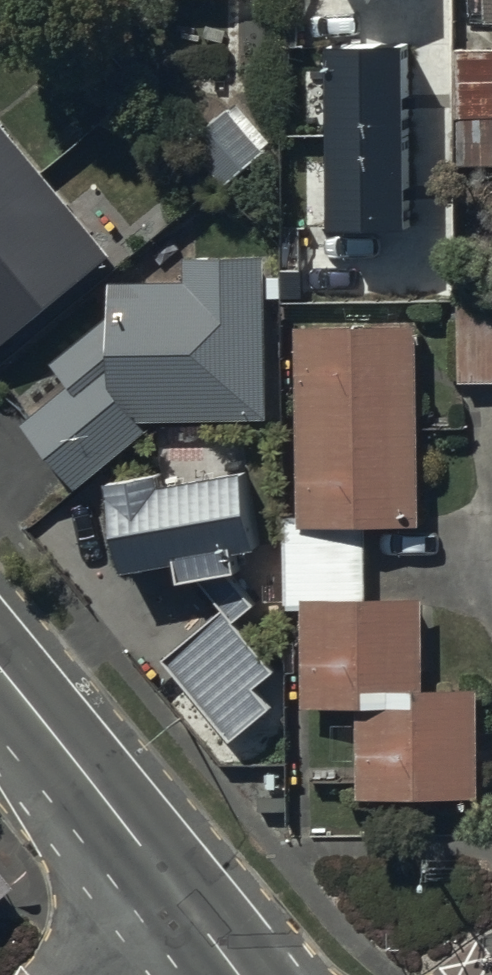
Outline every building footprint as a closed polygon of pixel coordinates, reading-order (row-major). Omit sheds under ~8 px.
[(482,15),(491,15),(491,0),(482,0),(482,15)] [(455,43),(456,109),(491,108),(491,42),(455,43)] [(411,48),(334,49),(336,233),(413,232),(411,48)] [(220,182),(273,135),(235,93),(182,141),(220,182)] [(112,251),(0,111),(0,340),(112,251)] [(186,276),(109,275),(109,309),(52,357),(68,376),(21,416),(77,482),(161,411),(264,412),(265,248),(186,247),(186,276)] [(417,318),(296,319),(298,509),(284,510),(285,602),(301,602),(303,700),(354,700),(354,720),(332,720),(332,753),(359,753),(360,789),(479,788),(480,679),(423,680),(422,587),(367,588),(366,518),(419,517),(417,318)] [(227,614),(168,661),(234,742),(271,710),(258,691),(277,673),(240,623),(258,608),(232,576),(242,575),(239,556),(237,533),(256,532),(247,470),(165,489),(163,476),(115,483),(130,576),(182,568),(186,585),(206,582),(227,614)]
